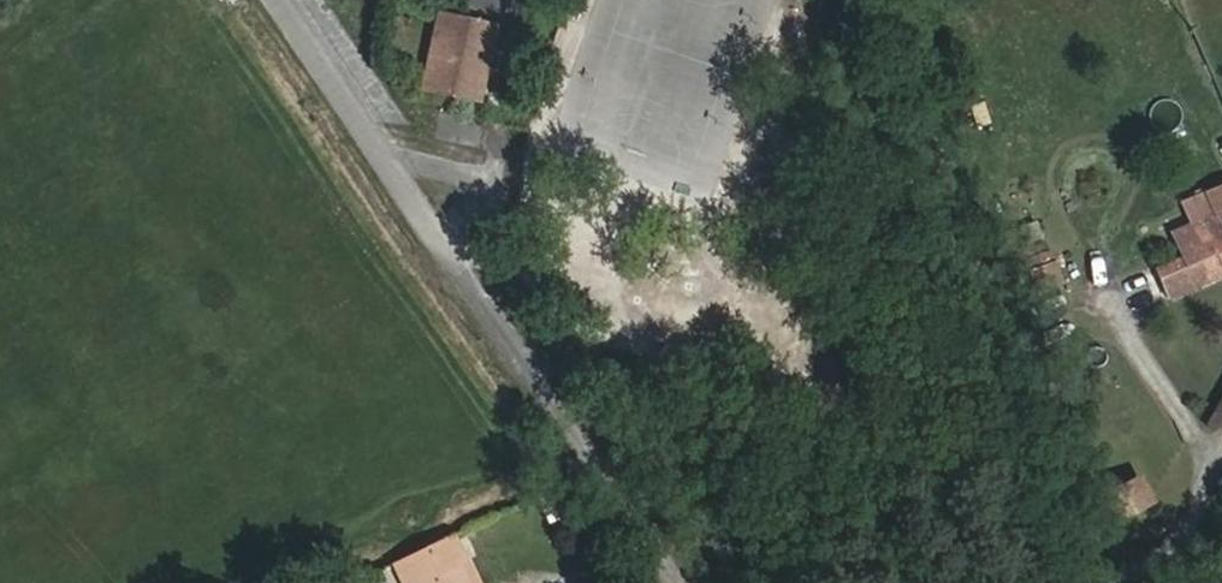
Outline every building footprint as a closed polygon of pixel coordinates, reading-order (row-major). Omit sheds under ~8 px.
[(494,76),(505,23),(447,12),(431,87),(468,94),(472,72),(494,76)] [(490,99),(494,76),(472,72),(468,94),(490,99)] [(1162,301),(1221,275),(1221,193),(1221,190),(1196,200),(1193,193),(1172,202),(1180,219),(1157,229),(1162,241),(1171,260),(1150,270),(1162,301)] [(1051,248),(1028,253),(1034,282),(1057,278),(1051,248)] [(1112,525),(1152,504),(1139,481),(1102,500),(1112,525)] [(461,567),(473,561),(457,528),(391,557),(404,582),(468,582),(461,567)] [(473,561),(461,567),(468,582),(484,582),(473,561)]
